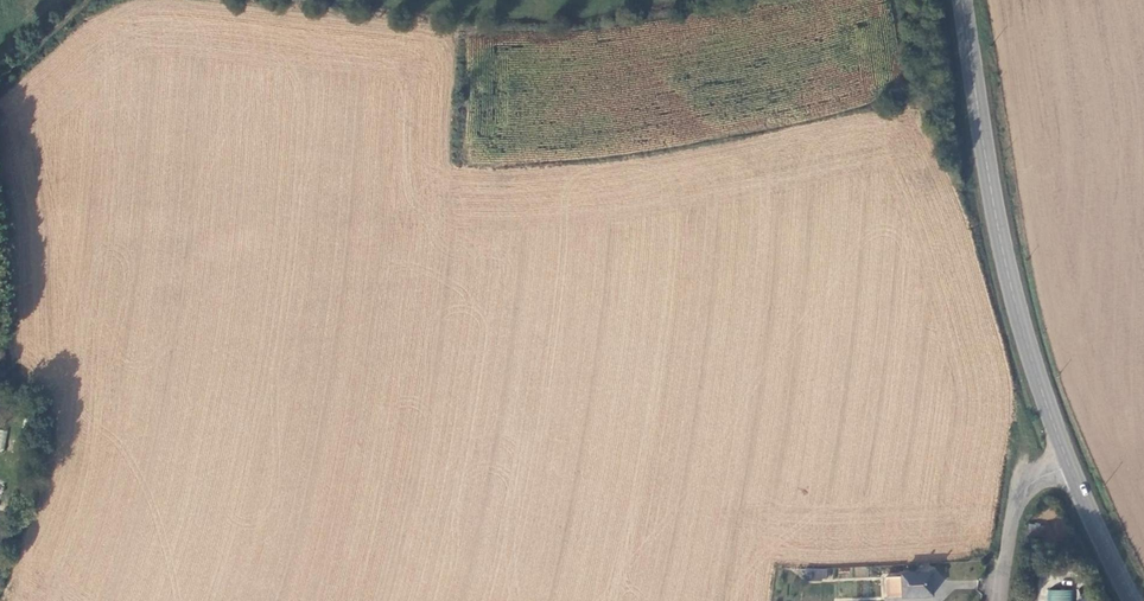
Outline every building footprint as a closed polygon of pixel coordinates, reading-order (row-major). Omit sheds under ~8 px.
[(812,572),(799,572),(799,579),(812,581),(812,572)] [(892,577),(874,577),(875,597),(921,597),(921,574),(892,575),(892,577)] [(1048,589),(1048,600),(1072,600),(1073,590),(1048,589)]
